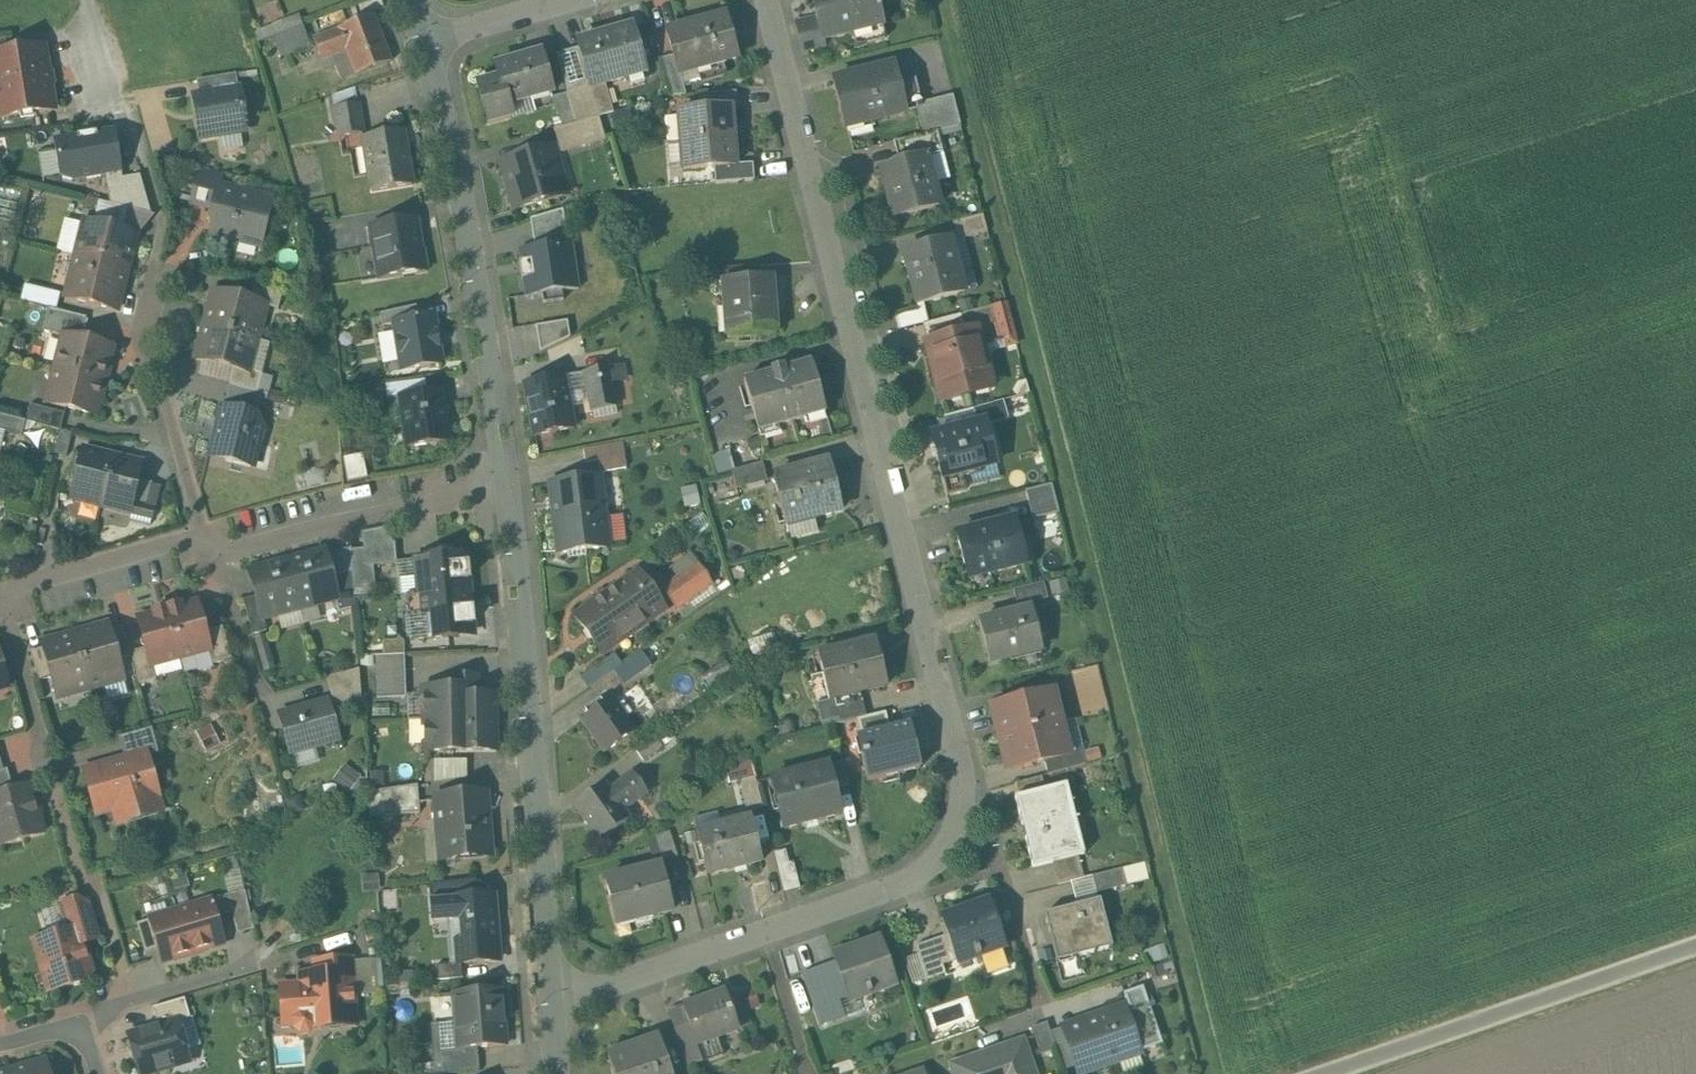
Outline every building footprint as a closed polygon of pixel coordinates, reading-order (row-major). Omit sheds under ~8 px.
[(816,18),(820,32),(821,39),(852,32),(856,45),(884,38),(881,25),(881,24),(877,8),(878,8),(877,3),(876,4),(875,0),(811,0),(816,18)] [(373,15),(337,28),(337,29),(312,38),(320,59),(345,50),(355,74),(390,61),(373,15)] [(724,16),(666,31),(672,55),(677,73),(678,73),(735,58),(724,16)] [(816,18),(797,23),(804,49),(807,48),(804,36),(820,32),(816,18)] [(301,25),(289,29),(296,50),(309,46),(301,25)] [(631,26),(577,42),(590,87),(625,77),(625,75),(641,71),(641,72),(643,72),(631,26)] [(820,32),(804,36),(807,48),(823,44),(821,39),(820,32)] [(0,53),(0,117),(53,109),(43,46),(6,52),(0,53)] [(540,52),(494,65),(498,77),(506,105),(508,105),(551,92),(540,52)] [(672,55),(658,58),(669,96),(684,95),(678,73),(677,73),(672,55)] [(893,65),(832,80),(844,127),(905,112),(893,65)] [(236,73),(196,79),(199,94),(238,88),(236,73)] [(498,77),(476,83),(488,123),(511,116),(508,105),(506,105),(498,77)] [(583,84),(565,89),(566,93),(575,123),(592,118),(583,84)] [(199,94),(194,95),(201,137),(246,130),(239,88),(238,88),(199,94)] [(735,91),(706,94),(707,110),(729,108),(729,109),(736,109),(735,91)] [(566,93),(551,97),(560,127),(575,123),(566,93)] [(952,94),(915,104),(922,134),(936,131),(960,125),(952,94)] [(357,103),(333,107),(338,136),(362,132),(357,103)] [(707,110),(677,112),(679,141),(732,137),(729,109),(729,108),(707,110)] [(560,127),(553,129),(560,153),(604,140),(598,116),(592,118),(560,127)] [(114,128),(53,138),(59,176),(74,180),(105,175),(121,172),(122,172),(114,128)] [(402,131),(362,137),(371,191),(411,184),(402,131)] [(922,134),(893,142),(898,162),(925,155),(926,157),(942,152),(936,131),(922,134)] [(732,137),(679,141),(682,170),(713,167),(734,165),(734,164),(732,137)] [(552,147),(501,162),(514,209),(566,194),(552,147)] [(898,162),(895,163),(895,165),(882,169),(886,183),(884,184),(893,217),(938,205),(926,157),(925,155),(898,162)] [(734,165),(713,167),(714,183),(753,180),(752,163),(734,164),(734,165)] [(221,173),(199,167),(190,203),(211,208),(217,185),(218,186),(221,173)] [(140,174),(122,177),(121,172),(105,175),(110,203),(128,207),(150,213),(151,213),(140,174)] [(218,186),(217,185),(211,208),(210,213),(214,219),(210,232),(259,245),(271,199),(218,186)] [(98,200),(85,196),(82,205),(96,206),(98,200)] [(110,203),(98,200),(96,206),(92,223),(122,231),(128,207),(110,203)] [(150,213),(128,207),(122,231),(135,234),(152,213),(151,213),(150,213)] [(563,210),(530,219),(534,247),(571,242),(571,237),(567,238),(563,210)] [(982,214),(952,222),(957,240),(986,232),(982,214)] [(414,218),(370,225),(379,278),(425,270),(422,249),(420,250),(414,218)] [(92,223),(84,221),(83,224),(87,225),(84,239),(79,238),(75,254),(127,266),(135,234),(122,231),(92,223)] [(950,240),(902,252),(916,304),(963,291),(950,240)] [(519,250),(520,262),(519,263),(521,278),(523,278),(525,296),(578,288),(571,242),(534,247),(519,250)] [(127,266),(75,254),(65,297),(116,310),(127,266)] [(744,266),(703,269),(704,283),(722,282),(722,281),(746,279),(744,266)] [(746,279),(722,281),(722,282),(727,337),(774,333),(770,277),(746,279)] [(60,292),(25,284),(21,300),(47,306),(56,309),(60,292)] [(281,291),(253,284),(249,300),(265,304),(265,305),(277,308),(281,291)] [(249,300),(212,291),(204,325),(256,339),(265,305),(265,304),(249,300)] [(415,305),(379,313),(381,325),(393,323),(393,324),(413,320),(413,319),(417,318),(418,318),(415,305)] [(992,305),(960,314),(965,333),(974,330),(976,338),(999,332),(992,305)] [(56,309),(47,306),(41,329),(63,335),(63,334),(80,338),(86,316),(56,309)] [(923,308),(895,315),(898,329),(927,321),(923,308)] [(413,319),(413,320),(393,324),(401,369),(441,362),(433,316),(418,318),(417,318),(413,319)] [(256,339),(204,325),(195,358),(232,368),(248,371),(248,370),(256,339)] [(965,333),(945,338),(946,340),(927,345),(940,395),(988,383),(976,338),(974,330),(965,333)] [(80,338),(63,334),(63,335),(55,368),(103,380),(111,346),(80,338)] [(770,372),(743,380),(757,431),(824,412),(810,361),(783,369),(782,366),(770,369),(770,372)] [(621,364),(584,371),(592,410),(615,406),(610,380),(624,377),(621,364)] [(103,380),(55,368),(46,402),(94,414),(103,380)] [(248,371),(232,368),(228,383),(257,390),(261,373),(248,370),(248,371)] [(562,375),(523,383),(533,436),(573,428),(562,375)] [(257,390),(228,383),(223,405),(249,412),(249,413),(265,403),(267,393),(257,390)] [(441,390),(399,396),(406,447),(448,441),(441,390)] [(1002,400),(972,408),(976,423),(984,421),(985,425),(1007,418),(1002,400)] [(64,412),(29,403),(25,420),(59,429),(60,429),(64,412)] [(223,405),(221,405),(210,453),(225,457),(225,460),(250,466),(256,442),(262,438),(264,430),(260,422),(247,419),(249,413),(249,412),(223,405)] [(0,414),(0,430),(22,435),(25,420),(0,414)] [(976,423),(931,435),(942,477),(961,473),(995,463),(985,425),(984,421),(976,423)] [(60,429),(59,429),(53,453),(66,456),(72,432),(60,429)] [(621,442),(583,449),(585,461),(597,459),(599,472),(625,467),(621,442)] [(112,455),(81,448),(69,496),(100,503),(112,455)] [(142,463),(112,455),(100,503),(130,511),(132,504),(138,478),(142,463)] [(761,461),(731,471),(736,488),(766,480),(761,461)] [(828,461),(772,476),(785,524),(840,509),(828,461)] [(961,473),(942,477),(946,494),(965,489),(961,473)] [(600,476),(548,483),(556,552),(608,546),(600,476)] [(151,481),(138,478),(132,504),(146,507),(152,481),(151,480),(151,481)] [(1051,483),(1024,490),(1032,518),(1058,512),(1051,483)] [(1013,519),(956,533),(967,578),(1024,563),(1013,519)] [(392,525),(361,532),(362,542),(364,566),(369,566),(395,563),(396,563),(396,562),(392,525)] [(362,542),(349,543),(351,571),(352,589),(372,588),(369,566),(364,566),(362,542)] [(323,550),(286,560),(299,608),(335,598),(336,598),(330,576),(323,550)] [(451,555),(429,557),(427,557),(427,558),(415,559),(415,560),(415,563),(420,562),(423,593),(405,594),(410,640),(453,636),(452,625),(472,623),(465,554),(453,555),(451,555)] [(286,560),(249,570),(255,595),(261,617),(263,617),(299,608),(286,560)] [(415,563),(415,560),(396,562),(396,563),(395,563),(398,595),(405,594),(423,593),(420,562),(415,563)] [(696,565),(664,587),(678,607),(710,585),(696,565)] [(352,589),(351,571),(330,576),(336,598),(335,598),(338,611),(354,607),(352,589)] [(637,571),(575,615),(601,652),(663,608),(637,571)] [(1043,582),(1013,590),(1017,605),(1047,598),(1043,582)] [(255,595),(242,599),(252,633),(266,630),(263,617),(261,617),(255,595)] [(196,601),(181,605),(180,603),(166,607),(180,657),(193,654),(208,649),(209,649),(204,630),(196,601)] [(152,613),(137,617),(145,646),(150,665),(152,665),(180,657),(166,607),(151,611),(152,613)] [(1029,611),(992,620),(991,618),(978,621),(989,662),(1009,657),(1008,655),(1038,648),(1039,650),(1041,649),(1030,608),(1029,609),(1029,611)] [(108,624),(84,630),(85,632),(74,635),(89,687),(123,678),(118,658),(109,628),(108,624)] [(129,651),(122,624),(109,628),(118,658),(130,654),(129,651)] [(222,625),(204,630),(209,649),(208,649),(212,663),(212,664),(231,658),(222,625)] [(74,635),(63,638),(62,636),(41,642),(42,646),(51,676),(56,696),(89,687),(74,635)] [(873,639),(817,654),(828,699),(833,698),(859,692),(885,685),(873,639)] [(42,646),(30,650),(38,680),(51,676),(42,646)] [(145,646),(129,651),(130,654),(139,684),(156,679),(152,665),(150,665),(145,646)] [(208,649),(193,654),(197,668),(201,666),(205,668),(210,667),(212,664),(212,663),(208,649)] [(403,654),(374,655),(376,699),(405,697),(403,654)] [(607,657),(577,678),(585,689),(615,669),(607,657)] [(1108,710),(1097,665),(1071,671),(1075,684),(1078,683),(1086,716),(1108,710)] [(358,668),(326,677),(332,700),(360,692),(358,668)] [(469,696),(468,677),(453,677),(453,687),(423,688),(424,750),(442,750),(442,752),(453,752),(453,750),(495,749),(494,695),(469,696)] [(1051,690),(991,705),(1007,770),(1044,760),(1067,754),(1067,752),(1062,754),(1054,724),(1059,723),(1059,722),(1051,690)] [(859,692),(833,698),(839,723),(856,718),(865,716),(859,692)] [(610,698),(581,719),(604,752),(633,731),(610,698)] [(326,701),(279,714),(290,752),(337,739),(326,701)] [(865,716),(856,718),(860,735),(889,728),(885,711),(865,716)] [(1075,718),(1059,722),(1059,723),(1054,724),(1062,754),(1067,752),(1082,749),(1083,749),(1075,718)] [(208,721),(195,729),(206,748),(219,740),(208,721)] [(889,728),(860,735),(864,751),(859,752),(866,780),(919,767),(908,723),(889,728)] [(151,727),(119,736),(125,758),(144,753),(144,754),(157,751),(151,727)] [(1067,754),(1044,760),(1047,773),(1086,763),(1082,749),(1067,752),(1067,754)] [(125,758),(84,770),(97,813),(126,805),(130,819),(160,810),(144,754),(144,753),(125,758)] [(749,759),(726,775),(728,783),(738,781),(754,777),(749,759)] [(842,760),(826,764),(833,788),(848,784),(842,760)] [(803,777),(774,784),(772,778),(770,778),(783,828),(839,814),(833,788),(826,764),(801,770),(803,777)] [(0,770),(0,793),(12,789),(6,768),(2,769),(0,770)] [(632,771),(609,787),(624,809),(637,800),(648,815),(658,809),(632,771)] [(1041,775),(1015,782),(1018,795),(1044,789),(1041,775)] [(754,777),(738,781),(746,811),(761,807),(754,777)] [(605,782),(573,804),(598,840),(630,817),(624,809),(609,787),(605,782)] [(1018,795),(1014,797),(1032,867),(1052,862),(1077,855),(1083,854),(1075,819),(1078,819),(1077,817),(1074,818),(1065,783),(1044,789),(1018,795)] [(417,784),(368,792),(372,840),(400,838),(399,828),(420,826),(417,784)] [(0,793),(0,844),(42,832),(28,785),(12,789),(0,793)] [(485,792),(435,796),(440,859),(490,855),(485,792)] [(749,817),(695,831),(706,874),(760,861),(749,817)] [(672,829),(654,832),(658,856),(676,853),(672,829)] [(784,888),(797,884),(788,846),(774,850),(784,888)] [(1077,855),(1052,862),(1057,884),(1083,877),(1077,855)] [(660,864),(604,878),(615,923),(617,923),(616,921),(650,913),(650,915),(671,909),(660,864)] [(1121,868),(1091,875),(1096,893),(1126,885),(1121,868)] [(475,879),(428,884),(430,900),(450,898),(470,897),(476,896),(475,879)] [(244,890),(208,898),(209,900),(210,900),(214,915),(248,907),(244,890)] [(494,907),(471,909),(470,897),(450,898),(455,963),(498,960),(494,907)] [(88,903),(78,898),(60,903),(67,929),(76,927),(81,943),(98,938),(88,903)] [(1099,899),(1044,913),(1056,961),(1111,947),(1099,899)] [(209,900),(150,918),(162,960),(175,957),(175,958),(206,949),(205,948),(222,943),(214,915),(210,900),(209,900)] [(986,900),(939,917),(944,934),(953,958),(969,952),(972,961),(977,959),(975,955),(1002,946),(986,900)] [(67,929),(32,940),(47,991),(91,978),(90,976),(93,971),(91,963),(86,960),(81,943),(76,927),(67,929)] [(944,934),(912,945),(923,978),(941,972),(937,963),(953,958),(944,934)] [(874,938),(828,954),(830,962),(843,996),(859,991),(861,996),(866,994),(866,993),(890,984),(874,938)] [(315,973),(303,974),(300,974),(300,975),(301,985),(281,987),(279,987),(280,988),(282,1017),(282,1018),(282,1022),(293,1022),(294,1028),(300,1033),(308,1032),(310,1029),(355,1026),(355,1024),(350,960),(350,959),(348,959),(314,962),(314,963),(315,972),(315,973)] [(830,962),(797,973),(809,1007),(843,996),(830,962)] [(500,989),(452,993),(457,1049),(476,1047),(505,1045),(500,989)] [(724,992),(682,1006),(688,1023),(695,1044),(696,1044),(717,1037),(738,1030),(737,1027),(728,1002),(724,992)] [(184,997),(152,1006),(157,1025),(177,1019),(177,1020),(190,1017),(184,997)] [(741,997),(728,1002),(737,1027),(750,1022),(741,997)] [(1123,1005),(1080,1020),(1083,1028),(1097,1066),(1121,1058),(1118,1049),(1136,1043),(1123,1005)] [(128,1034),(140,1073),(144,1073),(172,1066),(169,1057),(186,1052),(177,1020),(177,1019),(157,1025),(128,1034)] [(1055,1048),(1046,1021),(1031,1027),(1040,1053),(1055,1048)] [(688,1023),(673,1028),(687,1067),(702,1062),(696,1044),(695,1044),(688,1023)] [(1083,1028),(1066,1034),(1063,1026),(1062,1027),(1078,1073),(1097,1066),(1083,1028)] [(717,1037),(696,1044),(702,1062),(723,1054),(717,1037)] [(658,1038),(607,1055),(614,1073),(671,1073),(658,1038)] [(950,1064),(954,1073),(1032,1073),(1020,1040),(950,1064)] [(457,1049),(440,1050),(442,1073),(478,1071),(476,1047),(457,1049)] [(12,1069),(14,1073),(49,1073),(44,1060),(12,1069)]
